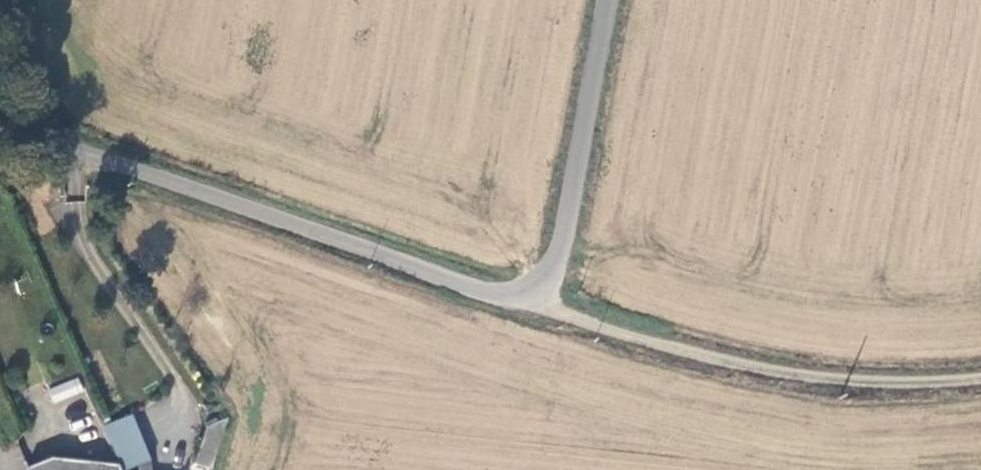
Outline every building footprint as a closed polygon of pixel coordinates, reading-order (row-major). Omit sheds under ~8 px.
[(80,379),(51,390),(56,404),(86,392),(80,379)] [(102,428),(120,469),(132,469),(150,462),(130,416),(102,428)] [(231,419),(209,429),(197,466),(209,469),(215,469),(231,419)]
